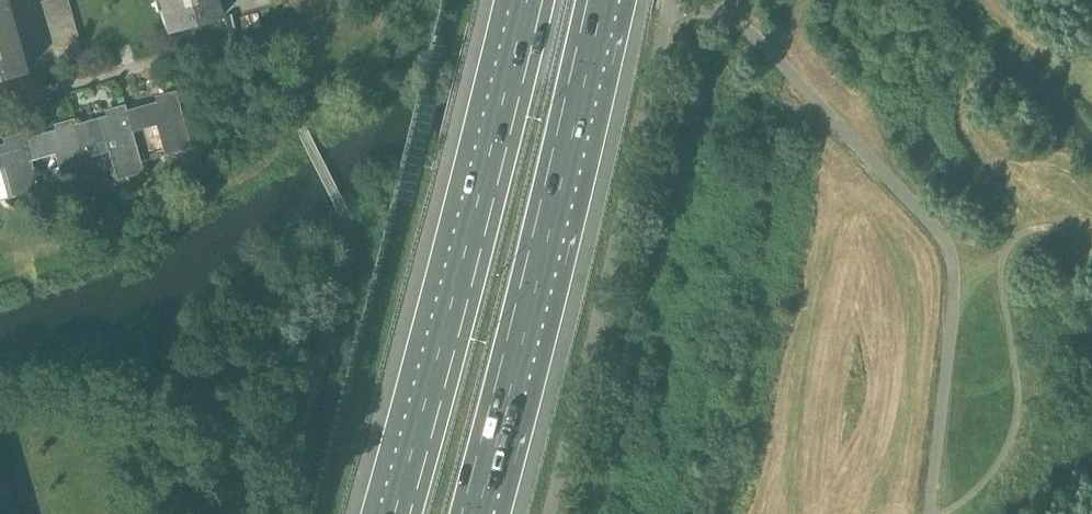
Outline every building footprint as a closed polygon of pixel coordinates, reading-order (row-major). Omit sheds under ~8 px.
[(45,14),(70,7),(68,0),(46,0),(41,1),(45,14)] [(167,34),(221,18),(216,0),(158,0),(167,34)] [(49,27),(74,20),(70,7),(45,14),(49,27)] [(26,74),(7,9),(0,11),(0,82),(26,74)] [(77,32),(74,20),(49,27),(53,39),(77,32)] [(77,32),(53,39),(56,52),(81,45),(77,32)] [(84,57),(81,45),(56,52),(60,64),(84,57)] [(174,82),(162,85),(165,94),(166,93),(176,91),(174,82)] [(168,100),(127,111),(126,111),(132,133),(133,132),(157,126),(165,156),(192,149),(176,91),(166,93),(168,100)] [(126,111),(127,111),(126,105),(115,108),(117,114),(77,124),(76,125),(82,146),(83,146),(86,158),(108,152),(116,180),(143,173),(141,163),(133,132),(132,133),(126,111)] [(67,127),(26,138),(25,139),(31,161),(32,160),(56,154),(65,184),(91,177),(86,158),(83,146),(82,146),(76,125),(77,124),(75,119),(65,121),(67,127)] [(6,168),(14,198),(41,191),(32,160),(31,161),(25,139),(26,138),(25,133),(15,136),(16,142),(0,146),(0,169),(6,168)] [(8,491),(0,493),(0,507),(11,504),(8,491)] [(0,507),(0,513),(14,513),(11,504),(0,507)]
